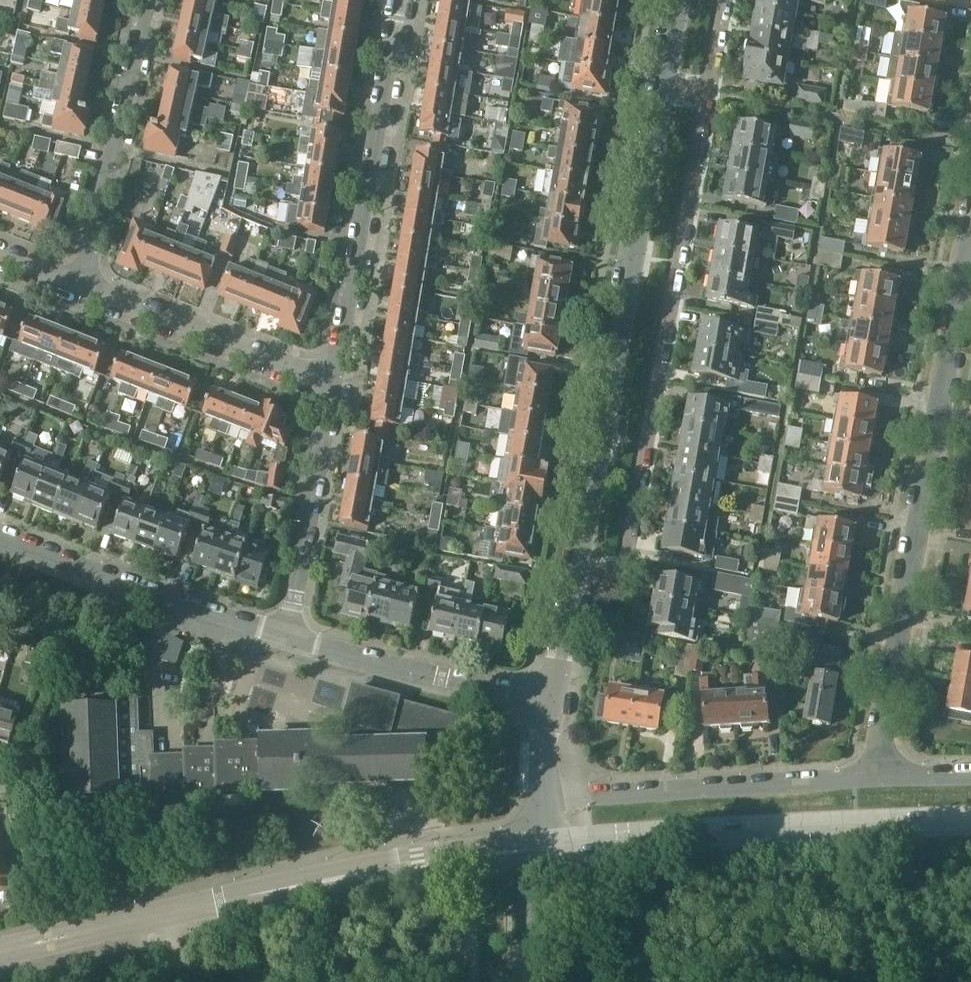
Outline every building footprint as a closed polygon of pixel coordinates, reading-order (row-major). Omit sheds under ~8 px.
[(76,3),(73,14),(101,20),(106,0),(63,0),(76,3)] [(184,17),(228,27),(230,17),(215,14),(217,5),(195,0),(188,0),(184,17)] [(322,12),(362,18),(365,0),(336,0),(335,4),(324,2),(322,12)] [(438,24),(476,30),(477,25),(481,8),(471,6),(472,0),(457,0),(456,3),(442,1),(438,24)] [(578,18),(615,25),(616,24),(620,22),(621,14),(618,11),(620,1),(613,0),(581,0),(578,18)] [(758,1),(760,4),(759,8),(796,15),(799,0),(758,0),(758,1)] [(863,4),(886,8),(887,0),(864,0),(863,4)] [(30,2),(28,10),(40,13),(42,5),(30,2)] [(900,2),(897,16),(903,17),(902,20),(909,21),(906,35),(945,42),(947,30),(944,29),(946,17),(919,12),(920,5),(900,2)] [(274,3),(271,23),(279,24),(280,18),(281,18),(283,5),(274,3)] [(256,5),(254,13),(266,16),(267,7),(256,5)] [(756,14),(754,20),(757,22),(755,31),(796,38),(798,30),(794,29),(796,15),(759,8),(759,12),(756,14)] [(508,10),(506,21),(514,22),(523,23),(525,13),(523,13),(516,12),(508,10)] [(322,12),(321,20),(331,22),(329,33),(358,38),(362,18),(322,12)] [(254,13),(252,21),(264,24),(266,16),(254,13)] [(59,19),(57,32),(70,35),(71,31),(81,34),(80,37),(97,41),(101,20),(73,14),(72,22),(59,19)] [(184,17),(180,38),(208,44),(217,46),(221,46),(224,35),(226,36),(228,27),(184,17)] [(578,18),(574,42),(611,48),(615,25),(578,18)] [(514,22),(511,37),(520,38),(523,25),(523,23),(514,22)] [(434,45),(434,46),(462,51),(462,49),(465,35),(475,36),(479,37),(480,31),(476,30),(438,24),(434,45)] [(532,25),(531,34),(543,36),(545,27),(532,25)] [(268,29),(266,41),(275,43),(284,44),(285,37),(277,35),(277,30),(269,29),(268,29)] [(19,30),(14,50),(27,52),(31,33),(19,30)] [(319,31),(316,52),(355,59),(358,38),(329,33),(319,31)] [(746,42),(745,49),(748,51),(748,54),(788,61),(790,49),(794,50),(803,52),(803,50),(818,52),(820,42),(806,39),(806,40),(796,38),(755,31),(754,36),(751,35),(750,40),(746,42)] [(807,31),(806,39),(820,42),(830,44),(831,36),(821,35),(821,34),(807,31)] [(498,34),(496,47),(509,49),(518,51),(520,38),(511,37),(498,34)] [(531,34),(529,44),(541,46),(543,36),(531,34)] [(896,34),(892,58),(898,59),(938,65),(940,53),(943,54),(945,42),(906,35),(896,34)] [(180,38),(175,58),(192,62),(193,58),(203,60),(202,64),(215,67),(218,55),(206,52),(208,44),(180,38)] [(55,40),(52,54),(64,56),(63,64),(91,70),(95,49),(79,45),(78,49),(67,47),(68,43),(55,40)] [(562,40),(559,62),(563,63),(571,64),(606,70),(606,63),(608,64),(611,48),(574,42),(562,40)] [(266,41),(264,54),(282,57),(284,44),(275,43),(266,41)] [(243,42),(242,50),(253,52),(255,44),(243,42)] [(855,42),(852,60),(867,63),(870,44),(855,42)] [(434,46),(430,67),(468,74),(469,68),(460,67),(462,51),(434,46)] [(300,49),(297,68),(313,71),(322,72),(352,77),(355,59),(316,52),(300,49)] [(14,50),(12,61),(24,64),(27,52),(14,50)] [(242,50),(240,58),(252,61),(253,52),(242,50)] [(743,59),(742,65),(745,68),(744,73),(748,74),(747,80),(788,86),(789,78),(785,78),(788,61),(748,54),(747,57),(743,59)] [(508,58),(504,80),(513,82),(517,60),(508,58)] [(892,58),(888,81),(891,82),(893,82),(898,83),(936,89),(938,77),(936,77),(938,65),(898,59),(892,58)] [(563,63),(559,85),(562,86),(606,94),(607,87),(610,88),(612,73),(610,73),(610,71),(606,70),(571,64),(563,63)] [(44,72),(42,81),(86,91),(91,70),(63,64),(60,76),(44,72)] [(174,67),(169,89),(196,95),(198,86),(211,88),(214,75),(201,73),(200,76),(190,74),(191,70),(174,67)] [(430,67),(427,90),(455,95),(469,97),(473,74),(468,74),(430,67)] [(313,71),(309,91),(318,93),(348,98),(352,77),(322,72),(313,71)] [(260,74),(259,79),(268,81),(269,74),(261,72),(260,74)] [(14,74),(12,81),(24,84),(26,77),(14,74)] [(258,86),(267,88),(268,81),(259,79),(258,86)] [(504,80),(502,93),(511,94),(513,82),(504,80)] [(541,80),(540,88),(552,91),(554,83),(541,80)] [(42,81),(39,91),(42,91),(56,94),(54,104),(59,105),(88,112),(89,110),(82,109),(86,91),(42,81)] [(891,84),(887,106),(929,114),(931,101),(934,101),(936,89),(898,83),(893,82),(891,82),(891,84)] [(10,85),(8,95),(21,98),(23,88),(10,85)] [(797,85),(795,99),(823,104),(826,90),(797,85)] [(169,89),(164,109),(208,119),(209,110),(194,106),(196,95),(169,89)] [(427,90),(423,111),(461,117),(465,118),(469,97),(455,95),(427,90)] [(308,98),(305,118),(314,119),(341,123),(342,116),(345,116),(348,98),(318,93),(309,91),(308,98)] [(7,103),(3,118),(26,123),(29,108),(19,106),(21,98),(8,95),(7,103)] [(235,95),(233,103),(245,106),(246,102),(247,97),(235,95)] [(245,106),(245,108),(253,110),(255,99),(247,97),(246,102),(245,106)] [(544,99),(541,111),(553,113),(555,101),(544,99)] [(845,101),(844,111),(865,114),(867,104),(845,101)] [(560,102),(558,113),(561,114),(559,125),(595,132),(599,132),(603,109),(560,102)] [(233,103),(231,112),(243,115),(245,108),(245,106),(233,103)] [(44,116),(42,126),(85,136),(90,113),(88,112),(59,105),(56,118),(44,116)] [(154,124),(153,126),(182,133),(182,132),(187,133),(189,124),(206,128),(208,119),(164,109),(160,126),(154,124)] [(499,110),(497,123),(505,124),(508,111),(499,110)] [(423,111),(420,133),(428,134),(428,135),(431,136),(430,142),(446,145),(448,138),(448,137),(457,139),(460,123),(461,117),(423,111)] [(300,138),(299,145),(340,152),(343,131),(339,131),(341,123),(314,119),(311,136),(301,134),(300,138)] [(791,120),(789,134),(813,139),(815,124),(791,120)] [(736,133),(733,146),(736,146),(736,147),(735,150),(770,156),(771,153),(777,154),(778,154),(779,153),(779,152),(780,152),(780,151),(781,150),(781,149),(782,149),(782,148),(782,147),(782,146),(783,145),(783,144),(783,143),(783,142),(782,141),(782,140),(782,139),(781,138),(781,137),(779,137),(780,129),(740,122),(738,133),(738,134),(736,133)] [(496,124),(494,135),(508,138),(511,126),(496,124)] [(561,126),(557,149),(593,155),(596,138),(594,138),(595,132),(559,125),(559,126),(561,126)] [(151,126),(146,149),(177,156),(182,133),(153,126),(151,126)] [(841,128),(839,141),(862,145),(864,132),(841,128)] [(513,132),(512,140),(525,142),(526,134),(513,132)] [(221,133),(219,141),(231,144),(233,136),(221,133)] [(35,137),(33,150),(41,152),(44,139),(35,137)] [(44,139),(41,152),(49,153),(52,141),(44,139)] [(512,140),(511,149),(523,151),(525,142),(512,140)] [(219,141),(217,150),(229,152),(231,144),(219,141)] [(59,142),(56,155),(63,156),(66,144),(59,142)] [(418,148),(414,170),(453,177),(453,172),(442,170),(445,154),(446,145),(430,142),(429,149),(426,148),(425,149),(418,148)] [(66,144),(63,156),(78,160),(80,160),(83,147),(66,144)] [(299,145),(297,155),(307,157),(305,168),(336,174),(340,152),(299,145)] [(550,147),(548,158),(556,159),(553,173),(589,179),(593,155),(557,149),(550,147)] [(877,149),(875,160),(884,161),(881,173),(881,175),(920,182),(922,169),(919,169),(921,157),(877,149)] [(731,159),(729,171),(731,171),(731,172),(731,175),(766,181),(771,182),(771,181),(775,182),(780,155),(777,154),(771,153),(770,156),(735,150),(734,158),(734,159),(731,159)] [(5,179),(10,167),(0,163),(0,164),(0,193),(5,179)] [(240,163),(238,177),(248,178),(250,164),(240,163)] [(165,167),(161,179),(169,181),(173,169),(165,167)] [(293,177),(292,186),(333,193),(336,174),(305,168),(304,179),(293,177)] [(839,168),(837,179),(844,180),(846,169),(839,168)] [(414,170),(410,192),(438,197),(440,181),(452,183),(453,177),(414,170)] [(186,197),(182,209),(191,213),(191,212),(193,207),(208,212),(211,204),(217,188),(221,177),(220,176),(219,180),(195,175),(196,171),(195,171),(193,177),(186,197)] [(546,171),(542,195),(549,196),(585,203),(589,179),(553,173),(546,171)] [(0,193),(0,209),(15,215),(30,175),(21,172),(16,183),(5,179),(0,193)] [(30,175),(15,215),(35,223),(46,195),(49,188),(50,188),(52,184),(40,179),(30,175)] [(727,184),(725,197),(727,197),(727,198),(726,199),(762,206),(767,207),(771,182),(766,181),(731,175),(729,184),(729,185),(727,184)] [(875,190),(874,198),(913,205),(915,193),(918,193),(920,182),(881,175),(878,190),(875,190)] [(238,177),(235,190),(245,191),(248,178),(238,177)] [(813,187),(813,188),(824,190),(825,190),(827,180),(826,180),(815,178),(813,187)] [(505,179),(504,188),(516,190),(518,182),(505,179)] [(485,183),(483,196),(492,198),(494,185),(485,183)] [(288,185),(286,194),(291,195),(301,197),(299,206),(330,212),(333,193),(292,186),(288,185)] [(36,223),(33,231),(53,238),(70,196),(64,193),(50,188),(49,188),(46,195),(35,223),(36,223)] [(504,188),(502,196),(515,198),(516,190),(504,188)] [(811,197),(811,198),(822,200),(823,200),(825,190),(824,190),(813,188),(811,197)] [(410,192),(407,213),(443,220),(444,216),(435,215),(438,197),(410,192)] [(180,195),(176,207),(182,209),(186,197),(180,195)] [(238,195),(236,206),(247,208),(249,197),(242,196),(238,195)] [(542,210),(540,219),(545,220),(547,220),(581,226),(582,216),(586,217),(588,204),(585,204),(585,203),(549,196),(547,211),(542,210)] [(874,198),(872,205),(876,206),(873,222),(912,229),(914,217),(911,216),(913,205),(874,198)] [(477,218),(479,205),(467,202),(464,215),(477,218)] [(281,203),(278,223),(296,226),(326,232),(330,212),(299,206),(281,203)] [(778,207),(776,219),(798,223),(800,210),(778,207)] [(406,215),(403,235),(431,240),(433,225),(442,227),(443,220),(407,213),(406,215)] [(481,214),(478,227),(487,228),(489,216),(481,214)] [(539,228),(537,241),(576,248),(580,227),(581,227),(581,226),(547,220),(545,220),(544,229),(539,228)] [(135,221),(118,263),(138,271),(141,264),(152,236),(155,229),(135,221)] [(864,237),(862,245),(864,245),(904,253),(907,241),(909,241),(912,229),(873,222),(873,223),(870,236),(864,235),(864,237)] [(719,240),(717,250),(753,257),(757,257),(761,231),(722,224),(722,226),(722,227),(720,226),(718,239),(719,239),(719,240)] [(775,224),(773,236),(795,241),(797,227),(775,224)] [(176,234),(161,272),(182,280),(194,251),(182,247),(189,228),(179,225),(176,234)] [(478,227),(476,239),(485,241),(487,228),(478,227)] [(152,236),(141,264),(161,272),(176,234),(167,230),(163,240),(152,236)] [(280,234),(277,246),(285,248),(288,235),(280,234)] [(288,235),(285,248),(294,250),(296,237),(288,235)] [(403,238),(399,257),(438,264),(439,259),(428,257),(430,243),(431,240),(403,235),(403,238)] [(228,236),(222,251),(233,256),(238,241),(228,236)] [(822,238),(820,251),(834,254),(844,256),(846,242),(822,238)] [(194,251),(182,280),(205,289),(216,261),(203,256),(207,243),(198,239),(194,251)] [(306,239),(304,252),(313,253),(316,241),(306,239)] [(493,243),(490,256),(510,260),(513,247),(493,243)] [(713,275),(713,276),(749,282),(753,283),(755,272),(751,271),(753,257),(717,250),(717,251),(715,251),(713,264),(715,264),(715,265),(713,275)] [(820,251),(818,265),(832,267),(834,254),(820,251)] [(395,284),(394,289),(409,292),(410,282),(425,284),(428,268),(437,269),(438,264),(399,257),(398,263),(396,279),(395,284)] [(532,257),(530,269),(536,271),(534,281),(566,286),(566,285),(569,286),(573,264),(532,257)] [(473,258),(471,270),(480,272),(482,259),(473,258)] [(230,266),(220,294),(243,303),(254,273),(258,263),(248,259),(244,271),(230,266)] [(852,266),(849,285),(862,287),(860,298),(898,304),(900,293),(897,292),(900,280),(873,275),(875,267),(850,262),(849,266),(852,266)] [(254,273),(243,303),(262,310),(277,270),(268,266),(263,277),(254,273)] [(277,270),(262,310),(282,318),(293,289),(283,285),(287,274),(277,270)] [(471,270),(469,283),(477,284),(480,272),(471,270)] [(799,275),(797,289),(807,291),(809,277),(799,275)] [(711,276),(708,289),(710,289),(710,290),(709,300),(750,308),(756,309),(758,298),(747,296),(749,282),(713,276),(711,276)] [(534,281),(530,304),(567,311),(570,294),(565,293),(566,286),(534,281)] [(391,307),(390,313),(429,320),(430,313),(421,312),(423,295),(424,289),(425,284),(410,282),(409,292),(394,289),(391,307)] [(284,319),(281,326),(301,333),(316,291),(296,283),(293,289),(282,318),(284,319)] [(486,288),(484,296),(497,298),(499,290),(486,288)] [(484,296),(483,304),(496,306),(497,298),(484,296)] [(853,313),(851,321),(891,328),(893,316),(896,317),(898,304),(860,298),(857,313),(853,313)] [(811,302),(809,312),(823,315),(825,305),(811,302)] [(519,313),(517,325),(560,334),(560,332),(558,332),(559,326),(564,327),(567,311),(530,304),(528,315),(519,313)] [(4,348),(8,339),(3,337),(8,326),(9,327),(11,323),(10,323),(14,311),(0,305),(0,347),(4,348)] [(761,306),(758,321),(780,325),(790,327),(792,315),(782,313),(782,310),(761,306)] [(463,312),(460,324),(469,326),(471,313),(463,312)] [(809,312),(807,322),(821,324),(823,315),(809,312)] [(387,330),(386,335),(415,340),(416,335),(418,323),(428,324),(429,320),(390,313),(387,330)] [(15,341),(11,352),(35,361),(35,360),(40,348),(50,324),(31,317),(26,329),(25,328),(23,332),(24,333),(20,343),(15,341)] [(758,321),(756,333),(777,337),(780,325),(758,321)] [(851,321),(850,328),(854,329),(851,345),(889,352),(890,348),(891,340),(889,339),(891,328),(851,321)] [(701,333),(698,349),(738,357),(741,341),(749,342),(751,331),(704,323),(703,333),(701,333)] [(40,348),(35,360),(44,364),(54,368),(58,358),(68,331),(50,324),(40,348)] [(460,324),(458,337),(467,338),(469,326),(460,324)] [(515,325),(510,352),(528,355),(529,350),(556,354),(558,348),(560,334),(517,325),(515,325)] [(58,358),(54,368),(73,375),(87,339),(68,331),(58,358)] [(477,333),(475,346),(499,349),(500,337),(477,333)] [(384,348),(383,356),(421,363),(421,357),(412,356),(415,343),(415,340),(386,335),(384,348)] [(458,337),(457,346),(465,347),(467,338),(458,337)] [(87,339),(73,375),(81,378),(85,369),(96,373),(101,362),(103,359),(102,359),(106,348),(107,347),(87,339)] [(842,358),(840,368),(864,372),(882,375),(885,364),(887,364),(889,352),(851,345),(848,359),(842,358)] [(698,349),(695,364),(697,364),(696,374),(727,380),(725,391),(766,398),(767,387),(750,384),(752,373),(744,372),(746,358),(738,357),(698,349)] [(117,368),(112,379),(124,384),(120,394),(128,397),(142,360),(123,353),(118,365),(117,364),(116,368),(117,368)] [(454,354),(451,368),(462,370),(464,356),(454,354)] [(382,363),(379,378),(408,383),(410,368),(410,367),(420,368),(421,363),(383,356),(382,363)] [(506,377),(504,387),(517,389),(549,395),(553,371),(526,367),(528,360),(510,357),(508,364),(506,377)] [(142,360),(128,397),(135,400),(139,391),(151,395),(162,368),(142,360)] [(801,361),(799,374),(822,378),(824,365),(801,361)] [(162,368),(151,395),(160,399),(156,408),(165,412),(180,375),(162,368)] [(451,368),(449,379),(460,381),(462,370),(451,368)] [(471,371),(470,380),(483,382),(484,373),(479,372),(471,371)] [(799,374),(796,388),(819,392),(822,378),(799,374)] [(180,375),(165,412),(173,415),(177,405),(188,409),(192,398),(194,398),(195,396),(193,395),(199,382),(180,375)] [(378,385),(375,400),(413,406),(414,401),(416,401),(419,385),(408,383),(379,378),(378,385)] [(14,382),(11,390),(23,395),(26,387),(14,382)] [(443,385),(441,392),(457,394),(459,388),(443,385)] [(26,387),(23,395),(34,400),(37,392),(26,387)] [(209,404),(204,416),(214,420),(211,429),(221,433),(225,424),(235,396),(215,388),(210,401),(209,401),(208,404),(209,404)] [(505,395),(502,409),(513,411),(545,417),(549,395),(517,389),(516,397),(505,395)] [(440,401),(438,410),(444,411),(443,415),(453,417),(457,394),(441,392),(440,401)] [(686,410),(684,424),(722,431),(725,416),(738,418),(739,411),(780,418),(779,417),(781,405),(720,394),(718,402),(691,398),(689,410),(686,410)] [(836,394),(834,405),(840,406),(838,420),(877,427),(879,415),(876,414),(878,402),(864,399),(836,394)] [(466,395),(465,404),(478,406),(479,397),(466,395)] [(225,424),(221,433),(229,436),(233,427),(242,430),(253,403),(235,396),(225,424)] [(51,397),(48,405),(60,410),(63,402),(51,397)] [(374,405),(372,421),(378,422),(377,430),(390,433),(391,425),(400,426),(412,428),(415,412),(412,412),(413,406),(375,400),(374,405)] [(253,403),(242,430),(250,433),(246,445),(258,449),(260,443),(262,438),(275,405),(264,401),(262,407),(253,403)] [(63,402),(60,410),(71,415),(74,407),(63,402)] [(465,404),(463,412),(477,414),(478,406),(465,404)] [(275,405),(262,438),(276,444),(285,447),(296,420),(280,414),(282,408),(275,405)] [(189,421),(192,411),(188,409),(184,419),(189,421)] [(502,409),(498,434),(509,436),(543,442),(543,441),(545,431),(543,429),(545,417),(513,411),(502,409)] [(105,420),(102,427),(114,432),(117,424),(120,418),(107,414),(105,420)] [(830,435),(829,443),(870,450),(872,438),(874,439),(877,427),(838,420),(838,421),(834,420),(831,436),(830,435)] [(117,424),(114,432),(126,436),(129,428),(117,424)] [(684,424),(682,435),(685,436),(682,450),(717,457),(718,454),(726,456),(728,445),(720,443),(722,431),(684,424)] [(788,426),(787,435),(801,438),(802,429),(788,426)] [(357,435),(353,458),(390,464),(391,460),(382,458),(385,441),(385,440),(388,441),(390,433),(377,430),(376,438),(371,437),(368,436),(368,437),(357,435)] [(143,432),(140,440),(152,444),(155,436),(143,432)] [(27,442),(22,453),(29,456),(31,457),(34,448),(35,446),(39,437),(31,433),(27,442)] [(787,435),(785,445),(799,447),(801,438),(787,435)] [(155,436),(152,444),(164,448),(167,440),(155,436)] [(509,436),(505,461),(510,462),(510,460),(539,465),(542,449),(540,447),(541,443),(543,442),(509,436)] [(17,438),(12,449),(22,453),(27,442),(17,438)] [(12,456),(0,451),(4,444),(0,442),(0,482),(12,456)] [(823,442),(822,452),(827,453),(825,467),(864,474),(868,475),(870,463),(867,462),(870,450),(829,443),(823,442)] [(459,443),(457,451),(470,454),(472,445),(459,443)] [(49,470),(35,503),(44,507),(43,509),(54,514),(69,478),(57,473),(66,451),(65,450),(58,447),(54,456),(49,470)] [(27,461),(13,494),(35,503),(49,470),(54,456),(34,448),(31,457),(29,456),(27,461)] [(677,460),(675,475),(713,481),(717,457),(682,450),(680,460),(677,460)] [(198,451),(196,459),(208,463),(211,455),(198,451)] [(457,451),(456,460),(469,462),(470,454),(457,451)] [(149,452),(145,463),(160,469),(164,457),(149,452)] [(211,455),(208,463),(220,467),(223,459),(211,455)] [(761,456),(759,465),(771,467),(773,459),(761,456)] [(353,458),(349,479),(377,485),(386,487),(389,469),(390,464),(353,458)] [(502,460),(498,483),(499,483),(506,484),(511,485),(545,491),(549,467),(539,465),(510,460),(510,462),(505,461),(503,460),(502,460)] [(69,478),(54,514),(67,519),(67,517),(77,521),(91,487),(97,472),(99,467),(89,462),(81,483),(69,478)] [(178,462),(173,475),(182,478),(187,466),(178,462)] [(247,470),(244,479),(255,483),(254,484),(266,488),(280,490),(284,467),(269,465),(268,472),(256,470),(256,471),(247,470)] [(759,465),(758,473),(770,475),(771,467),(759,465)] [(233,466),(229,475),(244,480),(244,479),(247,470),(233,466)] [(813,480),(812,491),(835,495),(834,498),(842,500),(843,496),(860,499),(862,487),(864,487),(866,487),(868,475),(864,474),(825,467),(821,466),(818,481),(813,480)] [(91,487),(77,521),(98,529),(112,496),(114,491),(111,490),(115,480),(97,472),(91,487)] [(427,472),(423,493),(440,496),(443,475),(427,472)] [(115,480),(111,490),(114,491),(120,494),(125,482),(127,478),(117,474),(115,480)] [(215,475),(210,492),(219,495),(225,478),(215,475)] [(675,475),(673,486),(675,486),(673,501),(708,507),(713,481),(675,475)] [(127,478),(125,482),(134,486),(136,479),(127,476),(127,478)] [(348,480),(345,501),(383,509),(383,508),(393,510),(394,505),(384,503),(374,502),(377,485),(349,479),(348,480)] [(125,482),(120,494),(130,497),(134,486),(125,482)] [(779,484),(777,498),(800,502),(803,488),(779,484)] [(509,494),(507,507),(537,512),(538,505),(542,506),(545,491),(511,485),(509,494)] [(449,489),(448,497),(460,500),(462,491),(449,489)] [(269,497),(266,507),(277,509),(279,498),(269,497)] [(448,497),(447,505),(459,507),(460,500),(448,497)] [(777,498),(774,511),(797,515),(800,502),(777,498)] [(344,502),(341,523),(369,529),(372,512),(382,514),(383,509),(345,501),(344,502)] [(668,510),(665,525),(704,532),(717,534),(721,509),(708,507),(673,501),(671,511),(668,510)] [(222,545),(217,558),(221,560),(217,571),(223,573),(222,576),(235,581),(236,581),(248,545),(246,545),(250,534),(238,530),(246,504),(238,502),(227,534),(223,546),(222,545)] [(125,503),(113,535),(135,543),(147,511),(125,503)] [(752,503),(750,514),(764,516),(765,506),(752,503)] [(434,505),(432,517),(441,519),(443,506),(434,505)] [(499,506),(495,529),(534,536),(538,513),(537,512),(507,507),(499,506)] [(192,516),(191,521),(199,523),(203,512),(195,509),(192,516)] [(147,511),(135,543),(157,551),(168,519),(147,511)] [(168,519),(157,551),(178,558),(191,521),(192,516),(178,511),(177,515),(170,513),(168,519)] [(203,512),(199,523),(208,526),(212,515),(203,512)] [(750,514),(748,524),(762,526),(764,516),(750,514)] [(806,516),(804,526),(818,529),(815,545),(854,551),(856,538),(853,538),(856,525),(806,516)] [(432,517),(430,530),(438,531),(441,519),(432,517)] [(665,525),(663,537),(666,538),(664,551),(704,558),(712,559),(717,534),(704,532),(665,525)] [(487,528),(484,543),(492,544),(489,559),(502,561),(503,554),(530,559),(534,536),(495,529),(487,528)] [(193,562),(192,563),(217,571),(221,560),(217,558),(222,545),(223,546),(227,534),(218,531),(217,535),(204,531),(194,562),(193,562)] [(339,537),(335,553),(350,556),(343,585),(351,587),(343,614),(367,620),(376,582),(379,573),(365,570),(371,545),(339,537)] [(392,537),(389,553),(406,556),(409,540),(392,537)] [(248,545),(236,581),(258,588),(269,552),(248,545)] [(809,559),(807,567),(847,574),(849,562),(852,562),(854,551),(815,545),(813,560),(809,559)] [(763,549),(761,558),(765,559),(779,562),(781,553),(767,550),(763,549)] [(718,558),(716,570),(737,573),(739,561),(718,558)] [(761,558),(759,568),(764,569),(778,571),(779,562),(765,559),(761,558)] [(495,565),(493,578),(526,584),(528,571),(495,565)] [(807,567),(806,575),(810,576),(807,592),(845,599),(848,586),(845,585),(847,574),(807,567)] [(376,582),(367,620),(368,620),(368,618),(370,619),(371,617),(387,621),(390,609),(394,610),(397,596),(396,596),(399,584),(391,582),(393,576),(379,573),(376,582)] [(716,573),(713,590),(753,598),(756,581),(716,573)] [(656,584),(653,601),(693,608),(696,592),(703,593),(705,582),(660,574),(658,585),(656,584)] [(421,576),(419,585),(428,586),(430,577),(421,576)] [(430,577),(428,586),(440,588),(442,579),(430,577)] [(463,593),(454,637),(476,642),(476,644),(478,644),(477,646),(478,646),(486,608),(470,605),(475,583),(466,581),(463,593)] [(390,609),(387,621),(412,628),(413,626),(412,625),(420,593),(407,590),(408,586),(399,584),(396,596),(397,596),(394,610),(390,609)] [(441,589),(431,632),(454,637),(463,593),(441,589)] [(787,609),(785,619),(795,621),(795,623),(795,624),(794,624),(793,624),(793,625),(795,625),(796,625),(797,625),(799,625),(800,625),(802,626),(803,626),(805,626),(806,627),(807,627),(809,628),(810,629),(811,627),(810,627),(808,626),(807,625),(808,623),(821,626),(823,619),(827,620),(839,622),(841,609),(843,610),(845,599),(807,592),(801,591),(798,604),(798,608),(797,610),(787,609)] [(651,626),(650,633),(661,635),(695,641),(699,621),(691,620),(693,608),(653,601),(651,615),(653,616),(651,626)] [(746,640),(745,644),(776,642),(781,611),(752,606),(746,640)] [(486,608),(478,646),(501,651),(502,646),(506,645),(507,640),(505,637),(504,637),(509,613),(495,610),(486,608)] [(622,633),(618,654),(643,658),(646,638),(622,633)] [(164,657),(162,661),(164,661),(176,664),(176,662),(182,644),(182,643),(170,638),(169,641),(167,645),(166,649),(165,653),(164,657)] [(681,643),(675,675),(688,677),(689,670),(693,646),(681,643)] [(816,666),(805,720),(828,724),(841,649),(819,646),(819,647),(809,645),(806,664),(816,666)] [(693,646),(689,670),(702,672),(706,648),(693,646)] [(774,646),(761,647),(763,671),(776,670),(774,646)] [(949,709),(970,713),(970,657),(958,655),(956,664),(949,709)] [(744,692),(734,692),(736,725),(741,725),(742,728),(752,728),(752,724),(769,723),(766,675),(751,676),(743,677),(744,692)] [(715,679),(700,680),(703,728),(720,727),(721,730),(730,729),(731,726),(736,725),(734,692),(716,694),(715,679)] [(599,698),(596,720),(605,721),(604,722),(631,726),(637,690),(635,690),(610,686),(608,699),(599,698)] [(637,690),(631,726),(658,730),(659,726),(661,726),(663,712),(661,712),(664,691),(636,686),(635,690),(637,690)] [(65,732),(49,733),(51,767),(51,774),(67,773),(68,796),(81,796),(82,808),(83,808),(83,807),(138,805),(138,806),(139,806),(139,795),(151,795),(152,816),(157,816),(187,815),(188,815),(188,798),(191,798),(218,797),(218,798),(219,798),(219,791),(222,791),(249,790),(249,791),(250,791),(249,782),(262,781),(263,792),(301,790),(301,786),(318,785),(318,784),(352,783),(352,784),(354,784),(354,783),(388,782),(388,783),(390,783),(390,781),(423,780),(423,782),(425,782),(425,769),(432,771),(432,770),(431,769),(435,754),(462,762),(462,760),(461,760),(472,720),(473,720),(473,719),(364,691),(354,688),(346,721),(355,724),(356,724),(351,744),(327,745),(327,736),(262,738),(262,743),(218,745),(218,744),(217,744),(217,750),(187,751),(187,750),(186,751),(186,756),(152,758),(138,758),(137,735),(136,695),(135,695),(135,696),(80,697),(79,697),(79,709),(65,710),(65,732)] [(10,746),(19,714),(20,709),(17,703),(0,698),(0,743),(10,746)] [(151,735),(137,735),(138,758),(152,758),(151,735)]
